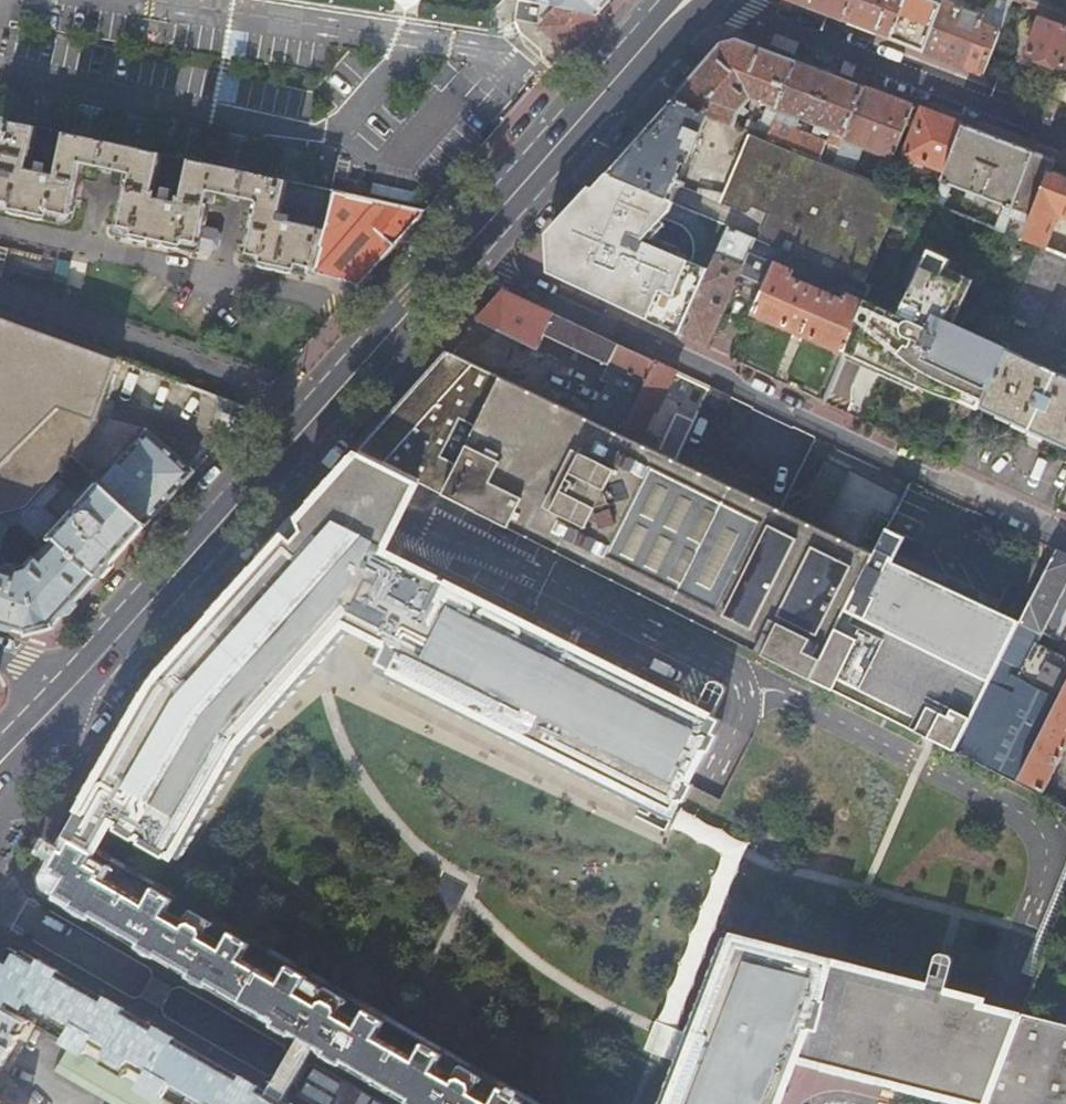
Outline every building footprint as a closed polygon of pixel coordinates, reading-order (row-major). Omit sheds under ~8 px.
[(525,1),(542,4),(561,7),(600,14),(613,0),(525,0),(525,1)] [(817,12),(846,23),(854,0),(787,0),(817,12)] [(943,0),(932,0),(932,1),(930,0),(854,0),(846,23),(884,37),(924,52),(942,1),(943,0)] [(1011,0),(991,0),(985,17),(942,1),(924,52),(969,70),(984,75),(1011,0)] [(1044,7),(1065,15),(1065,0),(1027,0),(1044,7)] [(555,66),(600,14),(561,7),(544,29),(538,24),(542,4),(525,1),(525,2),(519,1),(517,15),(514,26),(519,36),(543,51),(543,55),(555,66)] [(544,29),(561,7),(542,4),(538,24),(544,29)] [(1026,52),(1065,67),(1065,65),(1065,66),(1065,15),(1044,7),(1036,28),(1026,52)] [(778,111),(797,61),(771,51),(738,39),(721,44),(709,58),(671,101),(709,116),(734,126),(739,115),(743,116),(748,111),(745,108),(750,99),(768,106),(759,128),(756,124),(748,121),(744,130),(750,132),(751,132),(767,139),(778,111)] [(832,75),(797,61),(778,111),(799,119),(816,126),(814,131),(821,134),(822,133),(824,133),(825,130),(831,132),(827,144),(830,145),(823,161),(834,165),(844,140),(864,87),(832,75)] [(1059,79),(1053,97),(1065,102),(1065,82),(1059,79)] [(904,102),(864,87),(844,140),(893,157),(913,106),(904,102)] [(709,116),(671,101),(658,116),(607,174),(673,202),(680,186),(709,116)] [(965,126),(923,110),(919,119),(906,155),(947,171),(965,126)] [(778,111),(767,139),(793,149),(801,132),(796,130),(799,119),(778,111)] [(289,183),(190,161),(183,192),(165,188),(163,196),(154,194),(163,155),(65,134),(64,140),(58,165),(40,161),(37,170),(29,168),(36,136),(38,128),(6,122),(0,150),(0,208),(65,222),(74,216),(85,166),(129,175),(117,233),(199,251),(200,246),(208,244),(210,232),(205,227),(212,192),(257,202),(245,261),(312,275),(312,272),(324,231),(316,228),(296,222),(299,210),(283,206),(289,183)] [(965,126),(947,171),(934,204),(942,208),(951,184),(967,190),(965,196),(973,199),(975,193),(1004,205),(995,228),(1024,240),(1051,171),(1055,160),(977,131),(965,126)] [(64,140),(65,134),(38,128),(36,136),(51,139),(51,137),(64,140)] [(793,149),(767,139),(751,132),(740,160),(894,224),(906,194),(882,184),(834,165),(823,161),(821,160),(793,149)] [(801,132),(793,149),(821,160),(825,149),(823,148),(822,140),(801,132)] [(182,170),(184,160),(168,157),(165,167),(182,170)] [(894,224),(740,160),(725,193),(881,259),(894,224)] [(1024,240),(1039,246),(1045,248),(1059,215),(1065,217),(1065,177),(1051,171),(1024,240)] [(659,325),(681,335),(710,270),(644,242),(648,237),(662,221),(670,211),(674,203),(673,202),(607,174),(555,233),(557,255),(558,277),(659,325)] [(332,199),(334,193),(304,186),(299,185),(297,193),(320,199),(320,196),(332,199)] [(720,203),(724,193),(699,188),(697,193),(720,203)] [(361,285),(426,211),(349,194),(339,192),(334,191),(334,193),(332,199),(329,210),(324,231),(312,272),(361,285)] [(881,259),(725,193),(724,193),(720,203),(764,222),(780,229),(773,245),(782,249),(812,261),(839,273),(870,286),(881,259)] [(316,228),(324,231),(329,210),(321,209),(316,228)] [(666,225),(662,221),(648,237),(653,240),(666,225)] [(758,238),(773,245),(780,229),(764,222),(758,238)] [(710,270),(681,335),(708,348),(741,275),(754,280),(766,286),(776,263),(782,249),(773,245),(758,238),(729,226),(710,270)] [(1039,246),(1026,278),(1012,314),(1011,316),(1038,327),(1065,259),(1065,256),(1045,248),(1039,246)] [(834,284),(839,273),(812,261),(807,272),(834,284)] [(844,352),(864,301),(847,294),(844,300),(792,278),(794,271),(776,263),(766,286),(753,313),(799,332),(844,352)] [(982,401),(1006,350),(951,324),(972,281),(945,268),(941,276),(920,266),(903,300),(915,305),(920,307),(939,316),(941,316),(912,383),(931,393),(945,398),(950,399),(958,401),(963,392),(978,399),(982,401)] [(595,360),(609,366),(620,344),(585,328),(505,290),(494,302),(478,320),(560,359),(566,346),(595,360)] [(898,315),(865,299),(864,301),(844,352),(860,359),(912,383),(941,316),(939,316),(920,307),(915,305),(903,300),(903,301),(904,302),(898,315)] [(116,359),(0,317),(0,513),(25,507),(53,476),(72,455),(79,435),(88,417),(96,419),(109,386),(116,359)] [(620,344),(609,366),(647,383),(658,362),(637,352),(620,344)] [(1006,350),(982,401),(979,409),(1024,430),(1065,450),(1065,378),(1006,350)] [(370,440),(359,452),(419,482),(440,493),(719,632),(781,508),(675,459),(622,434),(590,419),(497,375),(449,352),(409,396),(370,440)] [(589,372),(603,379),(609,366),(595,360),(589,372)] [(647,383),(640,397),(622,434),(675,459),(695,418),(678,409),(662,442),(648,435),(643,435),(654,411),(656,412),(676,370),(667,366),(658,362),(647,383)] [(609,366),(603,379),(602,380),(609,383),(640,397),(647,383),(609,366)] [(640,397),(609,383),(599,401),(590,419),(622,434),(640,397)] [(729,396),(711,387),(698,413),(716,422),(729,396)] [(958,401),(973,409),(978,399),(963,392),(958,401)] [(172,496),(194,471),(192,470),(148,429),(100,481),(147,524),(172,496)] [(419,482),(359,452),(333,481),(294,524),(158,677),(252,729),(344,625),(387,646),(378,665),(675,812),(678,806),(681,799),(686,801),(694,784),(690,782),(706,751),(710,753),(719,735),(714,732),(720,718),(384,551),(400,520),(419,482)] [(63,484),(53,476),(25,507),(49,529),(56,519),(43,507),(63,484)] [(142,529),(147,524),(100,481),(54,533),(59,538),(100,575),(142,529)] [(25,507),(0,513),(0,550),(8,524),(20,521),(38,537),(41,533),(49,539),(54,533),(49,529),(25,507)] [(795,670),(859,545),(820,527),(784,510),(781,508),(719,632),(795,670)] [(876,511),(859,545),(795,670),(956,750),(990,683),(1022,620),(1013,616),(943,583),(897,562),(909,537),(889,528),(893,519),(876,511)] [(0,562),(0,622),(28,631),(57,623),(74,604),(100,575),(59,538),(31,569),(23,570),(0,562)] [(1057,549),(1022,620),(990,683),(1051,714),(1065,684),(1065,657),(1038,643),(1065,585),(1065,553),(1057,549)] [(85,802),(65,836),(97,854),(112,828),(117,831),(115,835),(133,846),(136,842),(141,844),(138,849),(164,863),(166,859),(172,862),(237,746),(252,729),(158,677),(154,681),(114,750),(85,802)] [(990,683),(956,750),(1018,779),(1051,714),(990,683)] [(1044,792),(1065,748),(1065,684),(1051,714),(1018,779),(1044,792)] [(725,853),(662,1023),(670,1026),(679,1030),(750,844),(678,806),(675,812),(669,825),(725,853)] [(104,874),(101,873),(109,860),(97,854),(65,836),(43,875),(47,889),(419,1103),(518,1103),(521,1099),(499,1086),(492,1097),(486,1093),(492,1082),(450,1058),(444,1069),(438,1065),(444,1054),(421,1041),(413,1056),(378,1036),(387,1021),(364,1008),(358,1019),(351,1015),(358,1004),(316,980),(310,991),(304,987),(310,977),(288,964),(279,979),(244,958),(252,943),(229,930),(223,941),(217,937),(223,926),(181,902),(175,912),(169,909),(175,899),(153,886),(144,901),(102,877),(104,874)] [(798,1059),(833,960),(735,935),(733,939),(670,1103),(780,1103),(792,1073),(798,1059)] [(733,939),(725,936),(688,1033),(679,1030),(670,1026),(662,1023),(657,1021),(655,1026),(647,1049),(678,1061),(661,1103),(670,1103),(733,939)] [(13,948),(0,951),(0,1004),(20,1015),(26,1003),(29,1005),(31,1002),(72,1026),(63,1041),(69,1045),(85,1054),(92,1044),(97,1047),(91,1058),(134,1082),(140,1071),(146,1075),(140,1086),(163,1099),(172,1084),(207,1103),(284,1103),(13,948)] [(833,960),(798,1059),(951,1097),(978,1103),(988,1103),(1024,1014),(1024,1012),(983,1004),(985,998),(949,989),(955,961),(952,955),(942,953),(936,956),(929,984),(833,960)] [(162,1004),(170,989),(155,981),(147,995),(162,1004)] [(0,1004),(0,1072),(29,1020),(20,1015),(0,1004)] [(1024,1014),(988,1103),(1065,1103),(1065,1025),(1024,1014)] [(69,1045),(56,1069),(117,1103),(172,1103),(163,1099),(140,1086),(134,1082),(91,1058),(85,1054),(69,1045)] [(296,1081),(304,1067),(289,1058),(281,1072),(296,1081)]
